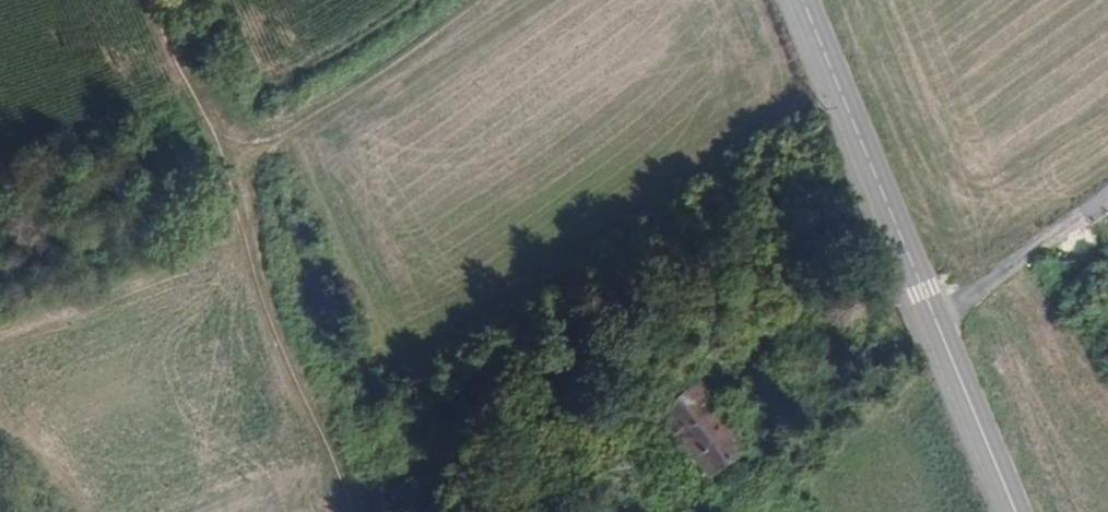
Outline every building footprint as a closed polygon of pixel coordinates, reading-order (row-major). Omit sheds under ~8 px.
[(742,449),(699,382),(659,409),(703,476),(742,449)]
